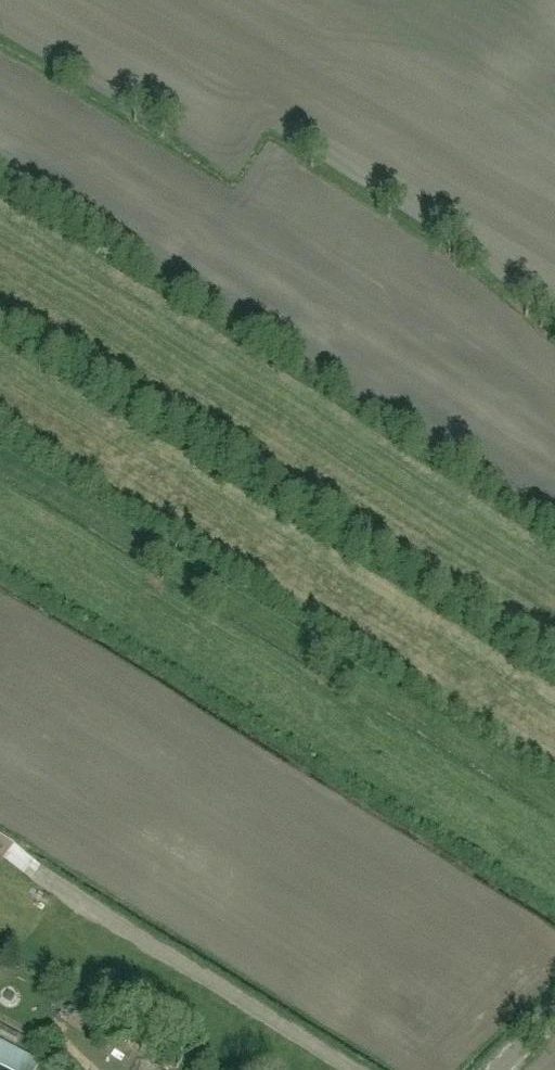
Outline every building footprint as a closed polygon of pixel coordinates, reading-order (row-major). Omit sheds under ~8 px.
[(13,1052),(18,1040),(0,1030),(0,1045),(13,1052)] [(42,1068),(0,1050),(0,1069),(41,1069),(42,1068)]
